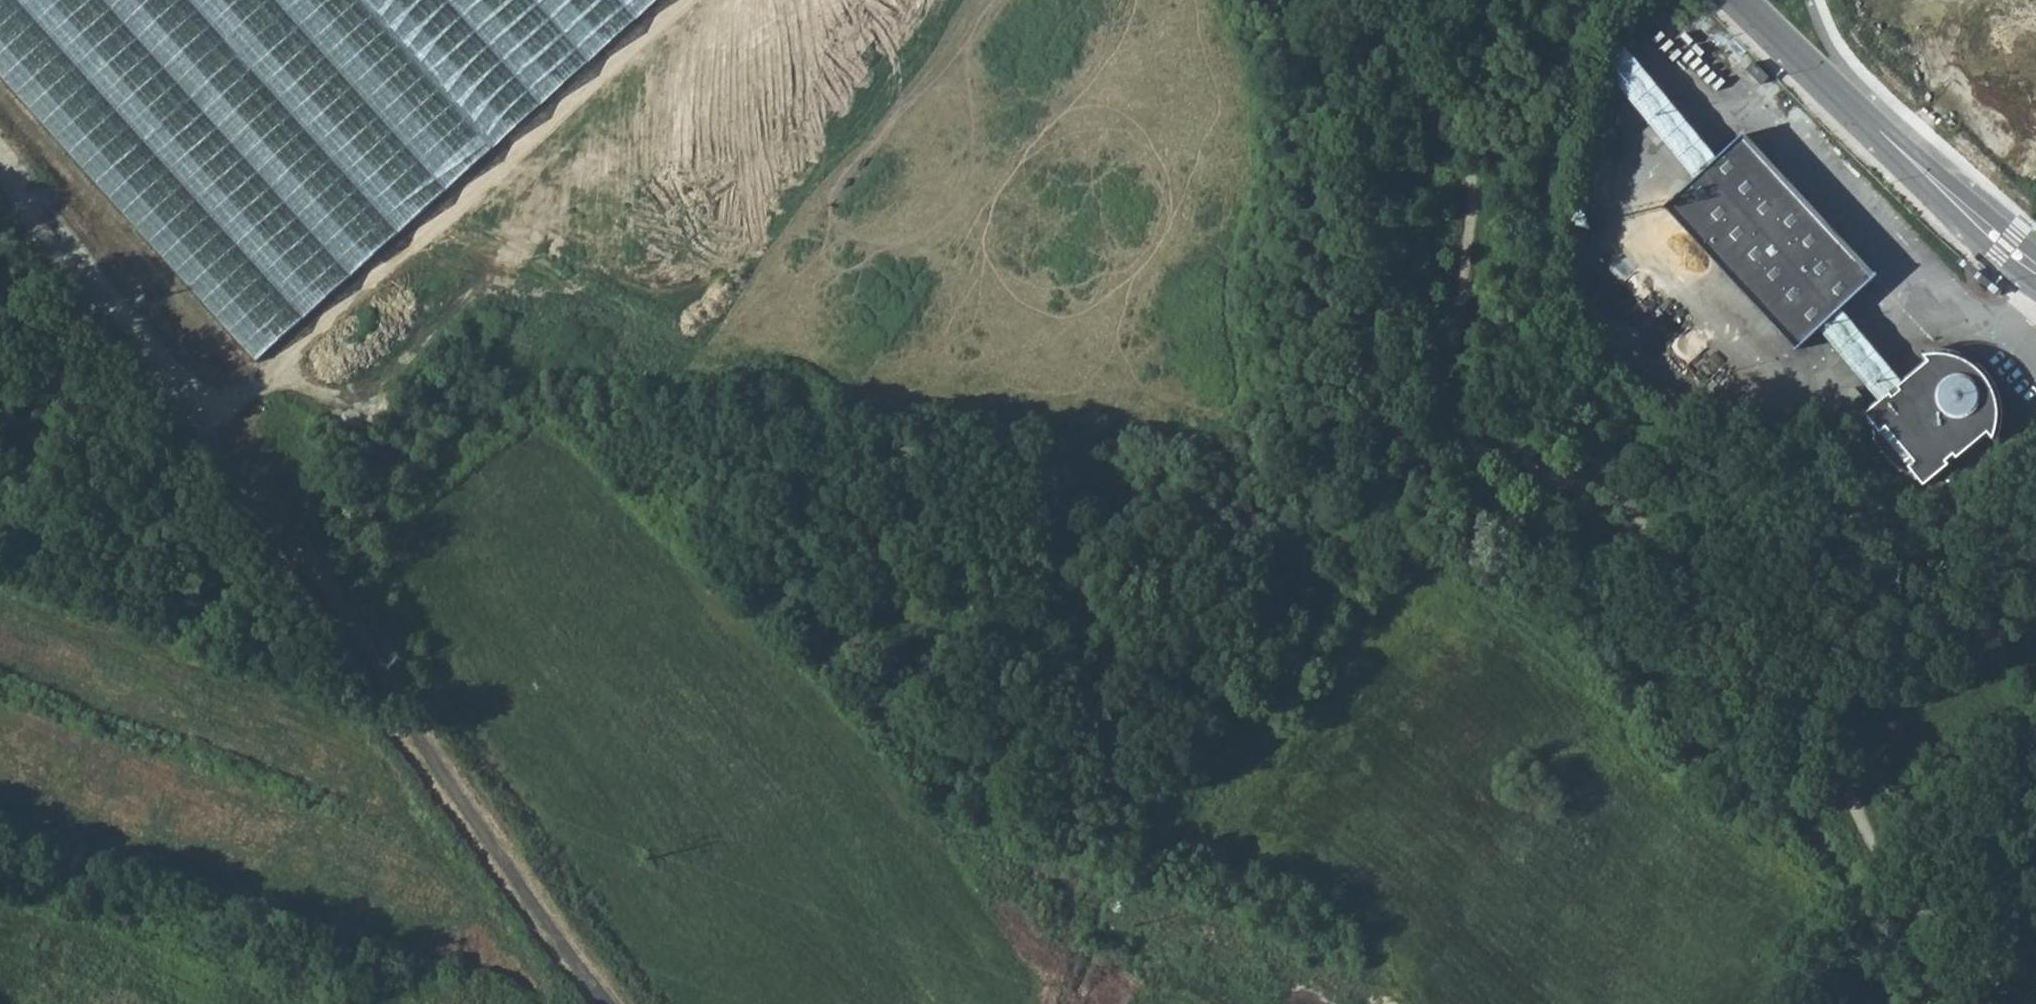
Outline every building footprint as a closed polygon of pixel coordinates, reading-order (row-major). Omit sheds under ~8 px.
[(27,102),(151,239),(260,361),(496,147),(658,0),(0,0),(0,72),(27,102)] [(1666,209),(1798,353),(1872,284),(1740,140),(1666,209)] [(1956,463),(1976,447),(1987,438),(1992,445),(1995,430),(1994,414),(1992,403),(1985,389),(1979,380),(1972,373),(1963,368),(1953,364),(1937,361),(1923,362),(1927,367),(1897,392),(1900,395),(1892,402),(1889,400),(1864,420),(1871,428),(1873,436),(1877,446),(1883,455),(1893,467),(1901,473),(1909,478),(1917,482),(1923,490),(1948,469),(1944,465),(1952,458),(1956,463)]
